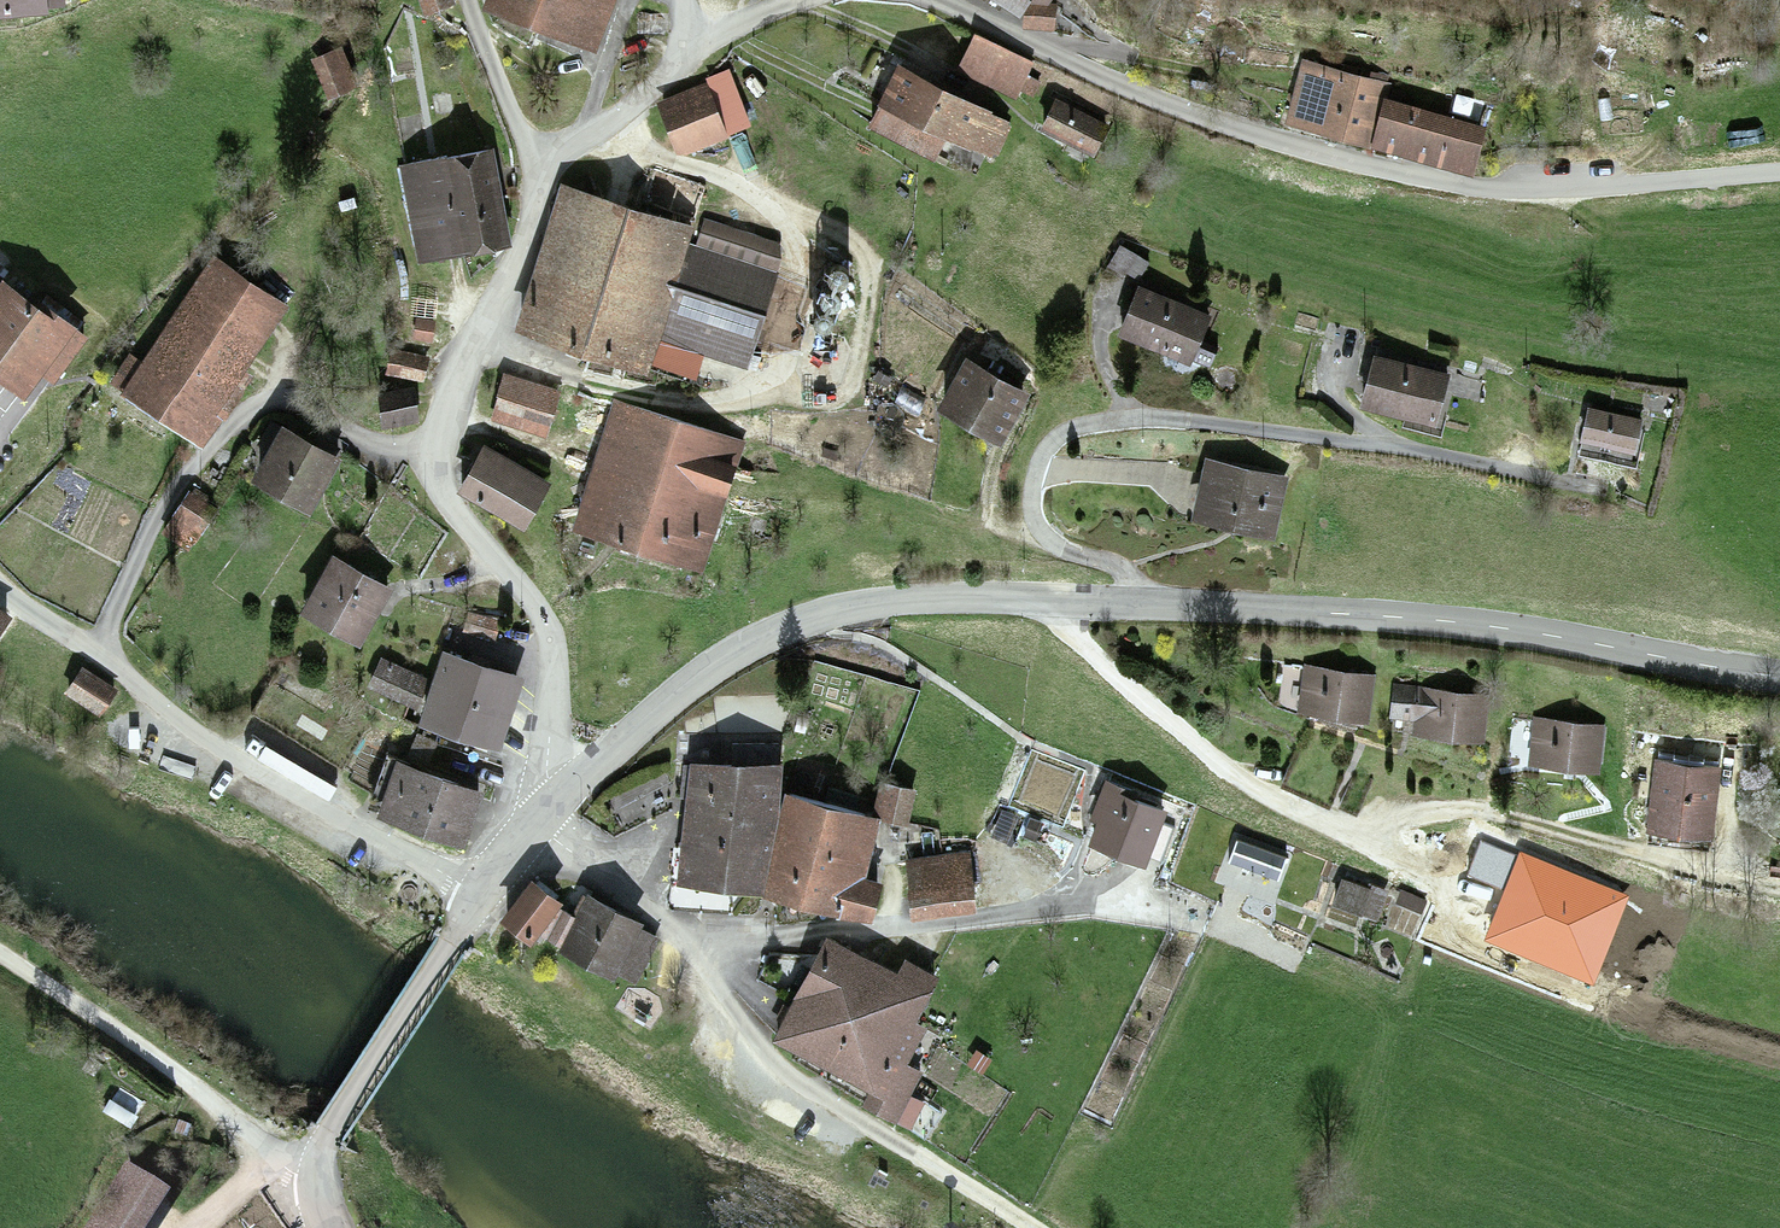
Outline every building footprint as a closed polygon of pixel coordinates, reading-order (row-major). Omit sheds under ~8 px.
[(54,9),(54,0),(0,0),(0,10),(54,9)] [(446,0),(413,0),(418,13),(447,3),(446,0)] [(478,5),(586,49),(606,0),(480,0),(478,5)] [(1032,70),(974,41),(960,71),(1018,99),(1032,70)] [(357,88),(345,54),(315,64),(328,99),(357,88)] [(1379,88),(1305,66),(1289,117),(1464,171),(1477,130),(1375,99),(1379,88)] [(1012,126),(890,70),(865,124),(937,157),(945,139),(996,162),(1012,126)] [(726,83),(658,108),(673,148),(741,124),(726,83)] [(1102,128),(1054,101),(1040,125),(1089,152),(1102,128)] [(503,245),(486,156),(404,172),(422,260),(503,245)] [(705,191),(650,172),(638,205),(693,224),(705,191)] [(700,233),(557,184),(508,325),(635,370),(640,356),(681,370),(689,345),(738,362),(778,248),(704,222),(700,233)] [(291,316),(211,261),(122,389),(202,444),(291,316)] [(0,284),(0,387),(12,396),(32,370),(49,383),(79,345),(0,284)] [(1205,321),(1138,289),(1115,336),(1182,368),(1205,321)] [(1446,380),(1369,358),(1355,406),(1432,428),(1446,380)] [(1018,400),(957,364),(932,407),(992,443),(1018,400)] [(511,382),(502,379),(489,414),(545,434),(558,399),(511,382)] [(415,421),(411,394),(369,400),(373,427),(415,421)] [(737,451),(616,406),(572,526),(692,570),(737,451)] [(1640,422),(1589,410),(1580,443),(1632,456),(1640,422)] [(336,465),(277,430),(248,477),(307,513),(336,465)] [(541,490),(478,449),(455,486),(518,526),(541,490)] [(1275,484),(1199,459),(1182,511),(1258,536),(1275,484)] [(381,591),(327,559),(296,611),(350,643),(381,591)] [(511,681),(438,655),(427,684),(416,715),(414,720),(474,742),(484,746),(487,747),(511,681)] [(427,684),(377,661),(362,690),(416,715),(427,684)] [(111,685),(78,664),(63,687),(95,708),(111,685)] [(1364,680),(1303,670),(1296,712),(1358,721),(1364,680)] [(1484,702),(1394,688),(1389,719),(1407,722),(1406,733),(1477,744),(1484,702)] [(1598,728),(1536,719),(1529,764),(1591,774),(1598,728)] [(1714,768),(1658,759),(1648,826),(1703,834),(1714,768)] [(478,795),(393,762),(373,816),(458,848),(478,795)] [(771,775),(685,766),(673,881),(758,890),(771,775)] [(1135,794),(1102,780),(1086,820),(1091,822),(1084,839),(1142,863),(1162,813),(1132,800),(1135,794)] [(915,793),(885,786),(878,817),(907,824),(915,793)] [(880,821),(786,795),(759,893),(872,924),(882,885),(864,880),(880,821)] [(967,855),(906,861),(911,916),(972,911),(967,855)] [(1623,898),(1522,858),(1489,940),(1590,980),(1623,898)] [(1385,895),(1342,880),(1334,904),(1376,919),(1385,895)] [(535,887),(533,884),(517,905),(502,925),(530,946),(561,906),(535,887)] [(653,938),(576,898),(552,946),(628,985),(653,938)] [(892,981),(822,940),(767,1034),(895,1109),(914,1076),(901,1069),(922,1033),(909,1026),(933,986),(900,967),(892,981)] [(92,1227),(138,1227),(159,1195),(127,1174),(92,1227)]
